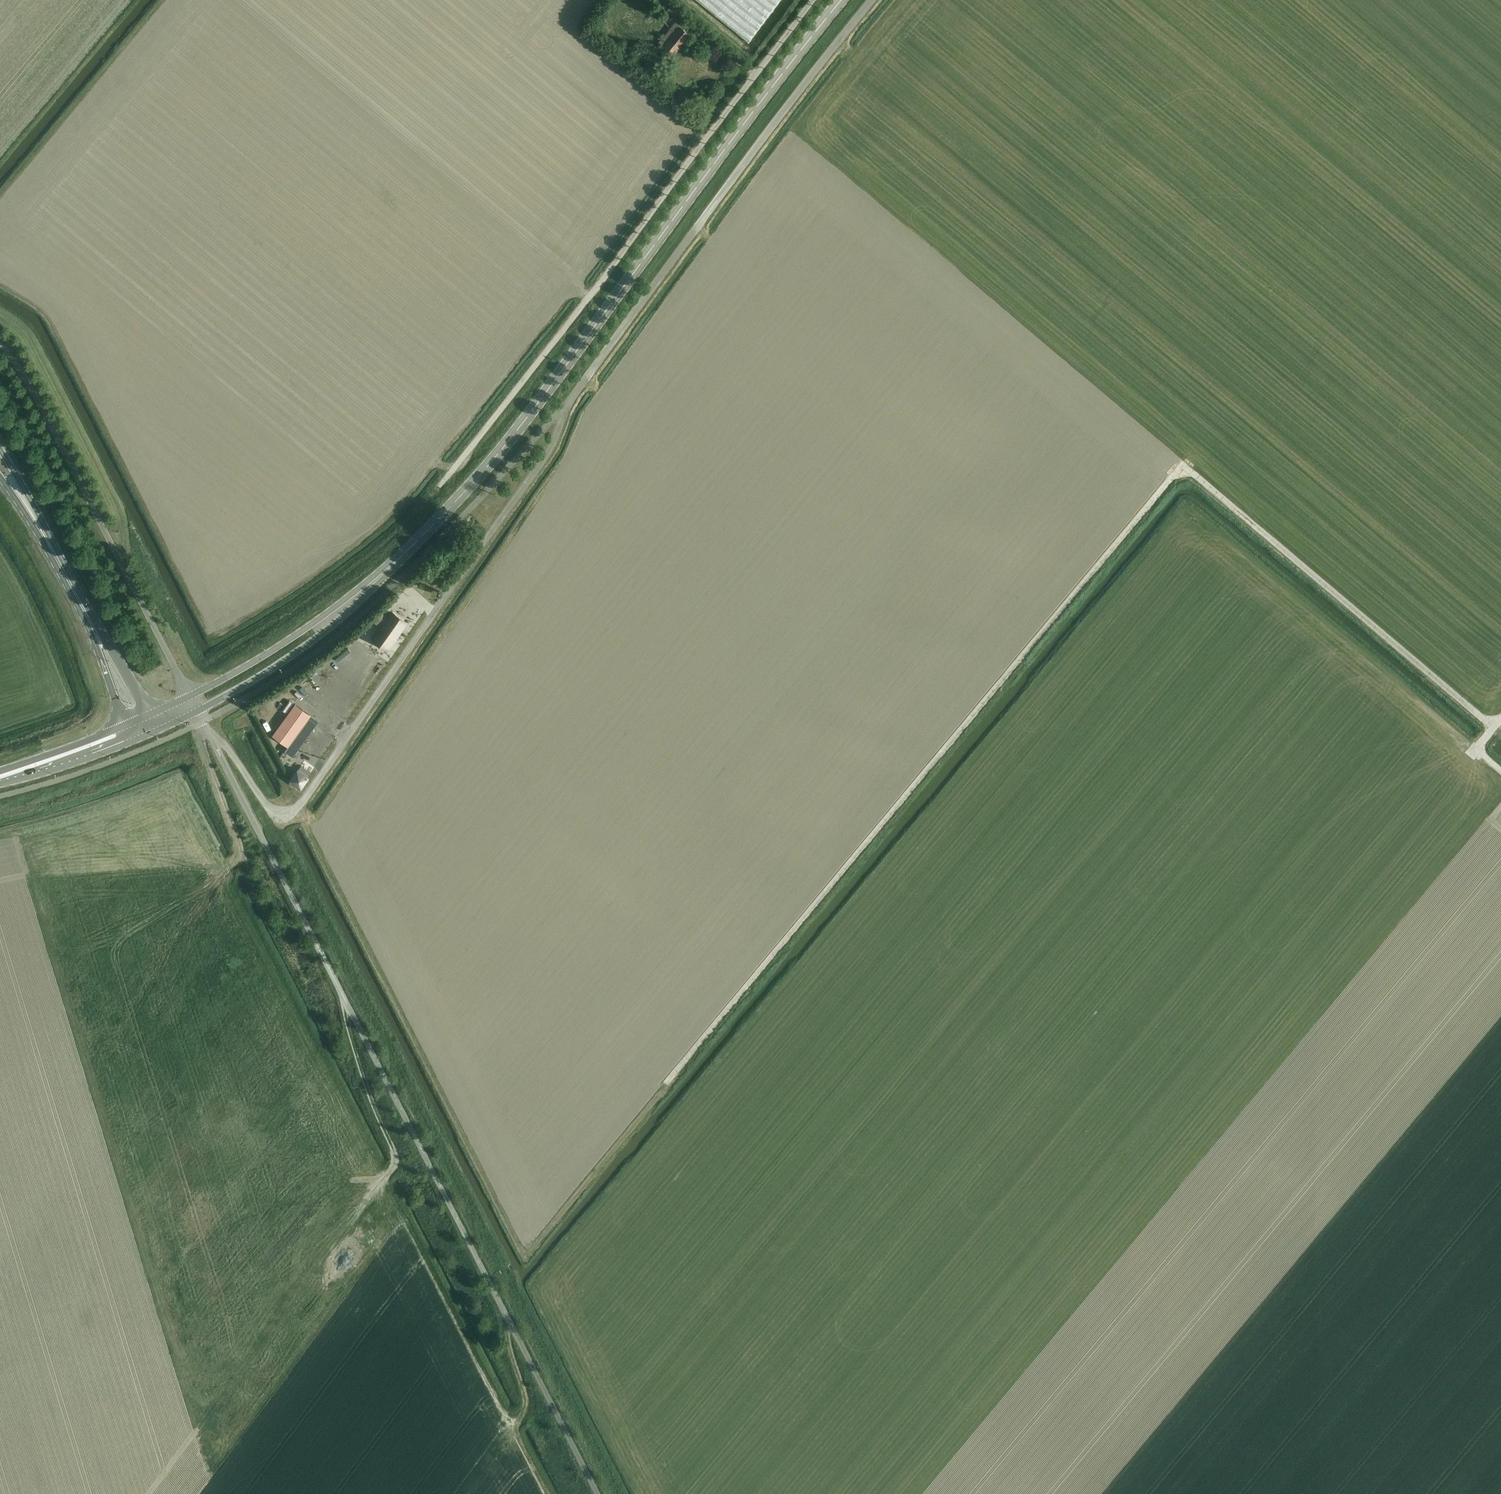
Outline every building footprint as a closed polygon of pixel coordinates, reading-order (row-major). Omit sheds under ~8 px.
[(679,13),(670,6),(666,11),(674,18),(679,13)] [(669,60),(689,35),(674,23),(658,43),(662,46),(657,51),(669,60)] [(648,65),(644,70),(651,75),(654,70),(648,65)] [(395,614),(393,619),(413,624),(414,619),(395,614)] [(388,620),(369,645),(383,656),(402,630),(388,620)] [(364,638),(372,629),(367,624),(359,633),(364,638)] [(327,663),(309,678),(314,685),(333,670),(327,663)] [(312,685),(306,690),(312,696),(318,692),(312,685)] [(346,707),(355,714),(367,700),(358,693),(346,707)] [(288,746),(310,717),(294,706),(273,735),(288,746)] [(340,729),(344,724),(338,720),(334,724),(340,729)] [(306,736),(294,754),(308,764),(319,746),(306,736)] [(316,773),(325,761),(317,755),(308,767),(316,773)] [(301,765),(289,783),(300,791),(309,779),(306,778),(311,772),(301,765)]
